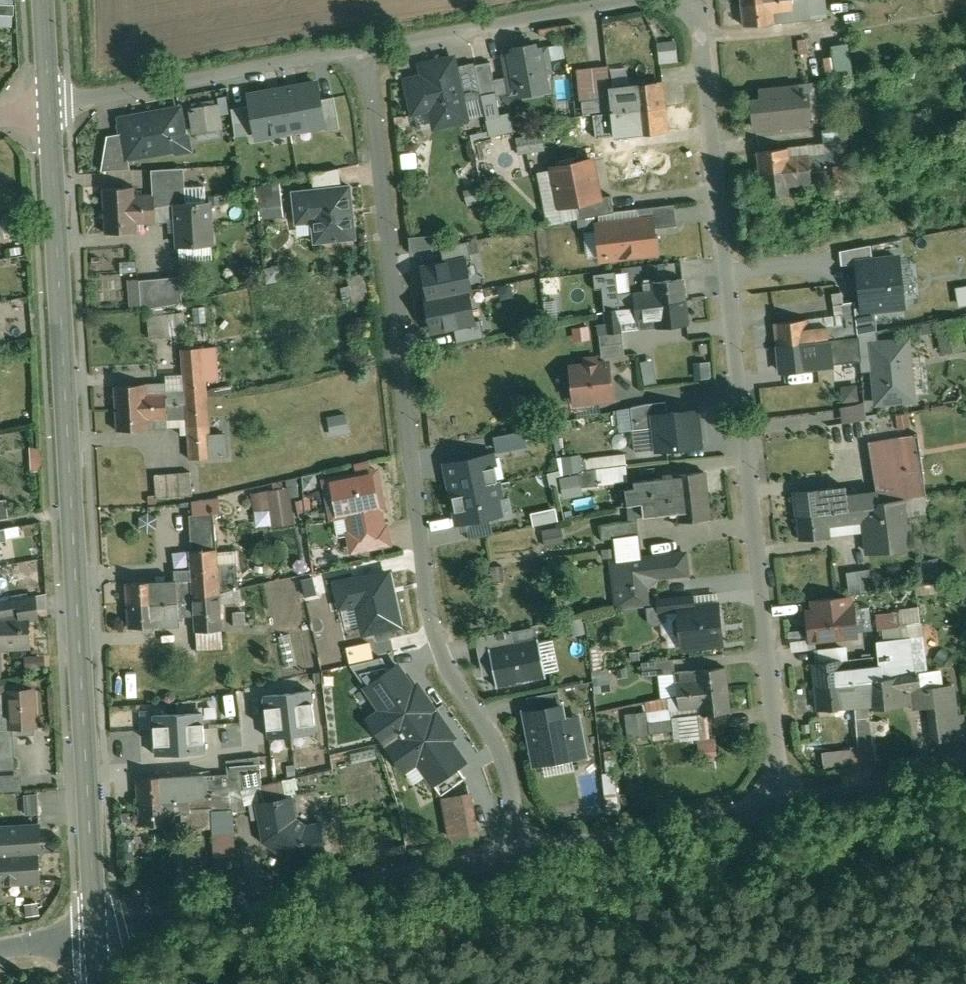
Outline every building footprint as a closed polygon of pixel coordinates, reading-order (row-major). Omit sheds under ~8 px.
[(743,3),(746,25),(846,14),(844,0),(769,0),(743,3)] [(653,41),(657,62),(676,59),(673,38),(653,41)] [(844,41),(827,44),(832,73),(849,70),(844,41)] [(537,42),(515,46),(516,53),(505,54),(509,76),(496,78),(498,89),(523,84),(524,93),(550,88),(547,70),(553,69),(549,46),(538,48),(537,42)] [(455,57),(424,64),(426,75),(409,79),(416,110),(428,108),(443,117),(444,123),(469,118),(465,100),(457,65),(455,57)] [(476,61),(457,65),(465,100),(484,96),(477,63),(476,61)] [(493,61),(477,63),(484,96),(499,94),(498,89),(496,78),(493,61)] [(663,83),(633,86),(634,95),(614,97),(616,111),(666,105),(663,83)] [(798,83),(763,87),(764,99),(800,95),(798,83)] [(318,88),(252,100),(253,108),(258,135),(259,143),(326,130),(321,101),(318,88)] [(764,99),(754,100),(757,127),(797,123),(796,117),(812,115),(810,94),(800,95),(764,99)] [(614,97),(584,101),(586,114),(601,113),(616,111),(614,97)] [(335,98),(321,101),(326,130),(328,136),(342,133),(335,98)] [(219,105),(195,109),(198,129),(222,125),(219,105)] [(616,111),(601,113),(602,127),(616,126),(617,134),(669,128),(666,106),(666,105),(616,111)] [(181,107),(122,117),(125,132),(129,157),(130,157),(177,148),(175,138),(176,136),(186,134),(181,107)] [(258,135),(253,108),(233,111),(237,139),(258,135)] [(410,115),(414,127),(427,122),(422,110),(410,115)] [(511,113),(489,118),(492,133),(515,128),(511,113)] [(601,113),(586,114),(589,145),(604,143),(602,127),(601,113)] [(847,127),(823,129),(825,143),(839,141),(839,142),(849,142),(847,127)] [(125,132),(109,134),(103,170),(132,168),(130,157),(129,157),(125,132)] [(186,134),(176,136),(175,138),(177,148),(178,153),(194,150),(191,133),(186,134)] [(839,141),(825,143),(826,152),(810,154),(812,168),(828,166),(841,164),(839,142),(839,141)] [(589,145),(578,146),(580,160),(593,158),(606,157),(604,143),(589,145)] [(825,143),(760,150),(762,173),(812,168),(810,154),(826,152),(825,143)] [(593,158),(554,166),(562,205),(578,202),(601,197),(601,196),(593,158)] [(841,164),(828,166),(829,181),(830,188),(849,185),(855,185),(853,163),(841,164)] [(828,166),(812,168),(813,182),(829,181),(828,166)] [(186,167),(154,169),(155,193),(157,193),(157,207),(178,202),(207,201),(207,185),(186,186),(186,167)] [(342,167),(314,173),(316,188),(344,185),(342,167)] [(812,168),(762,173),(764,195),(807,191),(806,183),(813,182),(812,168)] [(256,218),(280,216),(278,182),(253,183),(256,218)] [(316,188),(297,191),(297,190),(295,190),(295,192),(297,208),(297,210),(299,210),(299,209),(313,208),(317,239),(316,239),(317,241),(319,241),(319,240),(355,236),(356,237),(358,237),(357,235),(352,186),(352,184),(350,184),(350,185),(344,185),(316,188)] [(136,185),(105,187),(107,210),(157,207),(157,193),(155,193),(154,193),(136,194),(136,185)] [(849,185),(830,188),(831,199),(851,197),(849,185)] [(601,197),(578,202),(581,217),(616,210),(613,194),(601,196),(601,197)] [(207,201),(178,202),(157,207),(158,221),(179,219),(181,245),(213,243),(211,201),(207,201)] [(676,203),(640,207),(642,219),(653,218),(654,227),(678,224),(676,203)] [(157,207),(107,210),(108,232),(138,230),(138,222),(158,221),(157,207)] [(633,222),(624,223),(624,224),(602,226),(603,232),(601,235),(601,239),(601,243),(603,246),(605,249),(606,257),(657,251),(654,227),(653,218),(642,219),(633,220),(633,222)] [(406,249),(428,246),(426,232),(404,236),(406,249)] [(445,262),(465,258),(472,257),(468,240),(442,246),(445,262)] [(431,298),(468,291),(471,290),(465,258),(445,262),(424,267),(431,298)] [(618,272),(596,274),(597,288),(604,287),(619,285),(618,272)] [(182,275),(141,279),(143,308),(184,302),(182,275)] [(684,278),(645,282),(646,290),(620,293),(619,285),(604,287),(607,311),(607,310),(607,309),(637,305),(687,300),(684,278)] [(863,288),(832,293),(835,313),(842,312),(842,315),(856,313),(867,312),(863,288)] [(474,321),(468,291),(431,298),(428,299),(434,329),(454,325),(474,321)] [(687,300),(637,305),(607,310),(607,311),(609,331),(624,330),(623,321),(641,319),(642,327),(689,322),(687,300)] [(828,325),(829,339),(858,333),(859,333),(856,313),(842,315),(842,312),(835,313),(806,319),(807,327),(828,325)] [(169,313),(149,316),(152,337),(171,334),(169,313)] [(957,316),(937,321),(944,351),(964,347),(957,316)] [(806,319),(776,322),(781,367),(811,364),(810,355),(830,352),(829,339),(828,325),(807,327),(806,319)] [(474,321),(454,325),(458,342),(485,336),(481,320),(474,321)] [(425,331),(426,343),(452,341),(451,329),(425,331)] [(859,333),(858,333),(861,358),(862,371),(874,370),(871,343),(879,343),(877,329),(859,333)] [(609,331),(601,332),(602,344),(625,342),(624,330),(609,331)] [(830,352),(810,355),(811,364),(861,358),(858,333),(829,339),(830,352)] [(879,343),(871,343),(874,370),(877,402),(913,398),(908,340),(879,343)] [(625,342),(602,344),(603,356),(627,353),(625,342)] [(147,383),(117,385),(118,407),(168,404),(209,395),(214,395),(214,389),(208,389),(204,346),(184,348),(186,367),(180,368),(181,374),(186,374),(187,390),(168,390),(168,382),(147,383)] [(636,359),(639,382),(654,381),(651,357),(636,359)] [(609,361),(573,365),(577,401),(613,397),(609,361)] [(836,383),(837,403),(856,402),(855,382),(836,383)] [(209,395),(168,404),(118,407),(119,430),(149,428),(150,428),(170,427),(169,418),(189,417),(192,458),(230,455),(228,433),(212,434),(209,395)] [(667,401),(646,403),(631,406),(633,428),(655,426),(653,414),(668,413),(667,401)] [(838,404),(839,420),(863,419),(862,403),(838,404)] [(668,413),(653,414),(655,426),(657,449),(702,444),(698,409),(668,413)] [(897,432),(914,429),(911,411),(894,414),(897,432)] [(344,413),(325,414),(327,432),(345,431),(344,413)] [(490,450),(523,446),(521,429),(488,433),(490,450)] [(903,437),(872,441),(874,456),(905,451),(903,437)] [(448,492),(502,481),(496,451),(442,462),(448,492)] [(559,454),(560,471),(581,469),(580,453),(559,454)] [(907,458),(875,462),(878,488),(874,488),(875,492),(880,492),(881,500),(903,497),(926,494),(923,468),(909,470),(907,458)] [(628,464),(597,467),(599,484),(630,480),(628,464)] [(376,470),(329,480),(336,515),(350,512),(354,533),(385,527),(381,506),(383,506),(376,470)] [(675,476),(636,480),(636,486),(627,488),(629,503),(658,499),(709,493),(706,470),(675,474),(675,476)] [(192,471),(156,473),(158,497),(194,495),(192,471)] [(560,497),(582,492),(578,471),(555,475),(560,497)] [(509,513),(502,481),(448,492),(455,523),(509,513)] [(289,487),(271,490),(274,509),(292,506),(289,487)] [(847,487),(796,493),(799,515),(849,509),(882,505),(881,500),(880,492),(875,492),(848,495),(847,487)] [(268,490),(255,493),(257,507),(271,505),(268,490)] [(709,493),(658,499),(636,503),(637,516),(679,511),(680,520),(711,517),(709,493)] [(0,498),(0,517),(10,515),(8,497),(0,498)] [(903,497),(881,500),(882,505),(849,509),(851,523),(866,522),(869,551),(916,545),(914,523),(906,524),(903,497)] [(553,505),(528,510),(531,524),(556,519),(553,505)] [(849,509),(799,515),(801,537),(831,534),(830,526),(851,523),(849,509)] [(215,512),(192,514),(194,550),(218,548),(215,512)] [(639,519),(602,524),(604,537),(641,533),(639,519)] [(0,528),(0,540),(8,538),(6,526),(0,528)] [(354,533),(352,533),(355,548),(390,541),(387,526),(385,527),(354,533)] [(178,579),(129,582),(130,604),(180,601),(221,592),(221,590),(241,588),(239,566),(227,567),(227,571),(221,572),(221,568),(220,568),(219,552),(218,548),(194,550),(192,550),(193,568),(178,569),(178,579)] [(238,551),(219,552),(220,568),(227,567),(239,566),(238,551)] [(687,552),(623,559),(625,579),(618,580),(621,603),(649,600),(647,581),(654,576),(689,572),(687,552)] [(871,568),(848,571),(851,594),(875,591),(871,568)] [(365,637),(403,629),(392,574),(337,585),(342,610),(358,607),(365,637)] [(241,588),(221,592),(222,602),(243,600),(241,588)] [(180,601),(130,604),(131,627),(182,624),(181,619),(185,619),(185,615),(197,614),(198,631),(224,629),(222,602),(221,592),(180,601)] [(0,600),(0,612),(20,611),(20,610),(30,610),(30,612),(30,616),(39,615),(37,593),(0,600)] [(694,593),(669,596),(659,598),(660,611),(680,608),(679,607),(696,605),(694,593)] [(851,595),(815,598),(816,611),(852,607),(851,595)] [(696,605),(679,607),(680,608),(680,616),(676,621),(677,630),(682,634),(684,646),(724,641),(720,603),(696,605)] [(816,611),(809,611),(812,638),(858,633),(855,607),(852,607),(816,611)] [(2,666),(0,645),(31,643),(30,616),(30,612),(30,610),(20,610),(20,611),(0,612),(0,666),(2,666)] [(245,610),(235,611),(236,625),(246,625),(245,610)] [(512,628),(477,636),(483,664),(493,662),(490,646),(515,641),(512,629),(512,628)] [(515,641),(490,646),(493,662),(498,686),(500,685),(499,685),(546,675),(547,676),(548,675),(540,636),(538,636),(539,637),(515,641)] [(911,638),(878,641),(880,655),(912,651),(911,638)] [(880,655),(845,659),(846,669),(866,667),(867,680),(900,677),(900,676),(915,674),(912,651),(880,655)] [(366,686),(391,669),(382,656),(351,663),(366,686)] [(675,657),(643,660),(645,674),(676,671),(675,657)] [(845,659),(815,662),(817,685),(867,680),(866,667),(846,669),(845,659)] [(387,743),(436,709),(427,696),(423,699),(398,664),(391,669),(366,686),(382,709),(387,715),(373,724),(387,743)] [(727,665),(697,669),(698,678),(678,680),(679,693),(729,688),(727,665)] [(591,672),(595,692),(611,689),(606,668),(591,672)] [(697,669),(676,671),(677,680),(678,680),(698,678),(697,669)] [(900,677),(867,680),(870,703),(913,698),(912,691),(928,689),(928,687),(941,686),(939,671),(915,674),(900,676),(900,677)] [(867,680),(817,685),(820,708),(857,704),(858,717),(871,716),(870,703),(867,680)] [(941,686),(928,687),(928,689),(931,718),(955,715),(958,714),(955,684),(941,686)] [(729,688),(679,693),(681,708),(688,707),(689,715),(731,711),(729,688)] [(0,692),(0,728),(11,727),(15,727),(14,724),(36,722),(34,689),(11,690),(11,691),(0,692)] [(311,689),(264,695),(268,736),(316,731),(311,689)] [(560,690),(529,696),(532,709),(563,704),(560,690)] [(679,693),(649,700),(651,709),(673,706),(673,709),(681,708),(679,693)] [(532,709),(530,710),(539,757),(572,750),(572,749),(573,749),(572,746),(570,736),(584,734),(580,715),(566,717),(563,703),(563,704),(532,709)] [(373,724),(387,715),(382,709),(369,718),(373,724)] [(445,722),(436,709),(387,743),(400,763),(413,754),(418,760),(434,782),(458,765),(465,760),(441,725),(445,722)] [(181,752),(205,750),(203,712),(178,713),(181,752)] [(181,752),(178,713),(153,715),(156,753),(181,752)] [(955,715),(931,718),(934,739),(958,736),(955,715)] [(871,716),(858,717),(861,746),(874,744),(871,716)] [(675,717),(652,719),(653,731),(676,729),(675,717)] [(0,728),(0,768),(13,767),(11,727),(0,728)] [(714,736),(704,738),(708,766),(718,764),(714,736)] [(852,749),(824,752),(826,765),(854,763),(852,749)] [(413,754),(400,763),(405,769),(418,760),(413,754)] [(259,755),(227,759),(228,774),(241,773),(260,770),(259,755)] [(466,777),(458,765),(434,782),(442,794),(466,777)] [(228,774),(138,779),(140,802),(190,799),(232,790),(244,787),(241,773),(228,774)] [(244,787),(232,790),(233,810),(246,809),(244,787)] [(232,790),(190,799),(191,809),(213,808),(213,811),(233,810),(232,790)] [(21,793),(22,812),(35,812),(34,792),(21,793)] [(466,793),(446,797),(453,836),(478,832),(471,793),(471,792),(466,793)] [(307,827),(295,819),(291,797),(259,803),(266,842),(271,841),(289,854),(290,858),(312,854),(311,848),(325,846),(321,824),(307,827)] [(190,799),(140,802),(141,824),(171,823),(171,814),(191,813),(191,809),(190,799)] [(233,810),(213,811),(215,855),(235,855),(233,810)] [(0,826),(0,853),(39,851),(43,851),(41,824),(0,826)] [(206,826),(190,828),(192,839),(208,837),(206,826)] [(0,853),(0,881),(41,878),(39,851),(0,853)]
